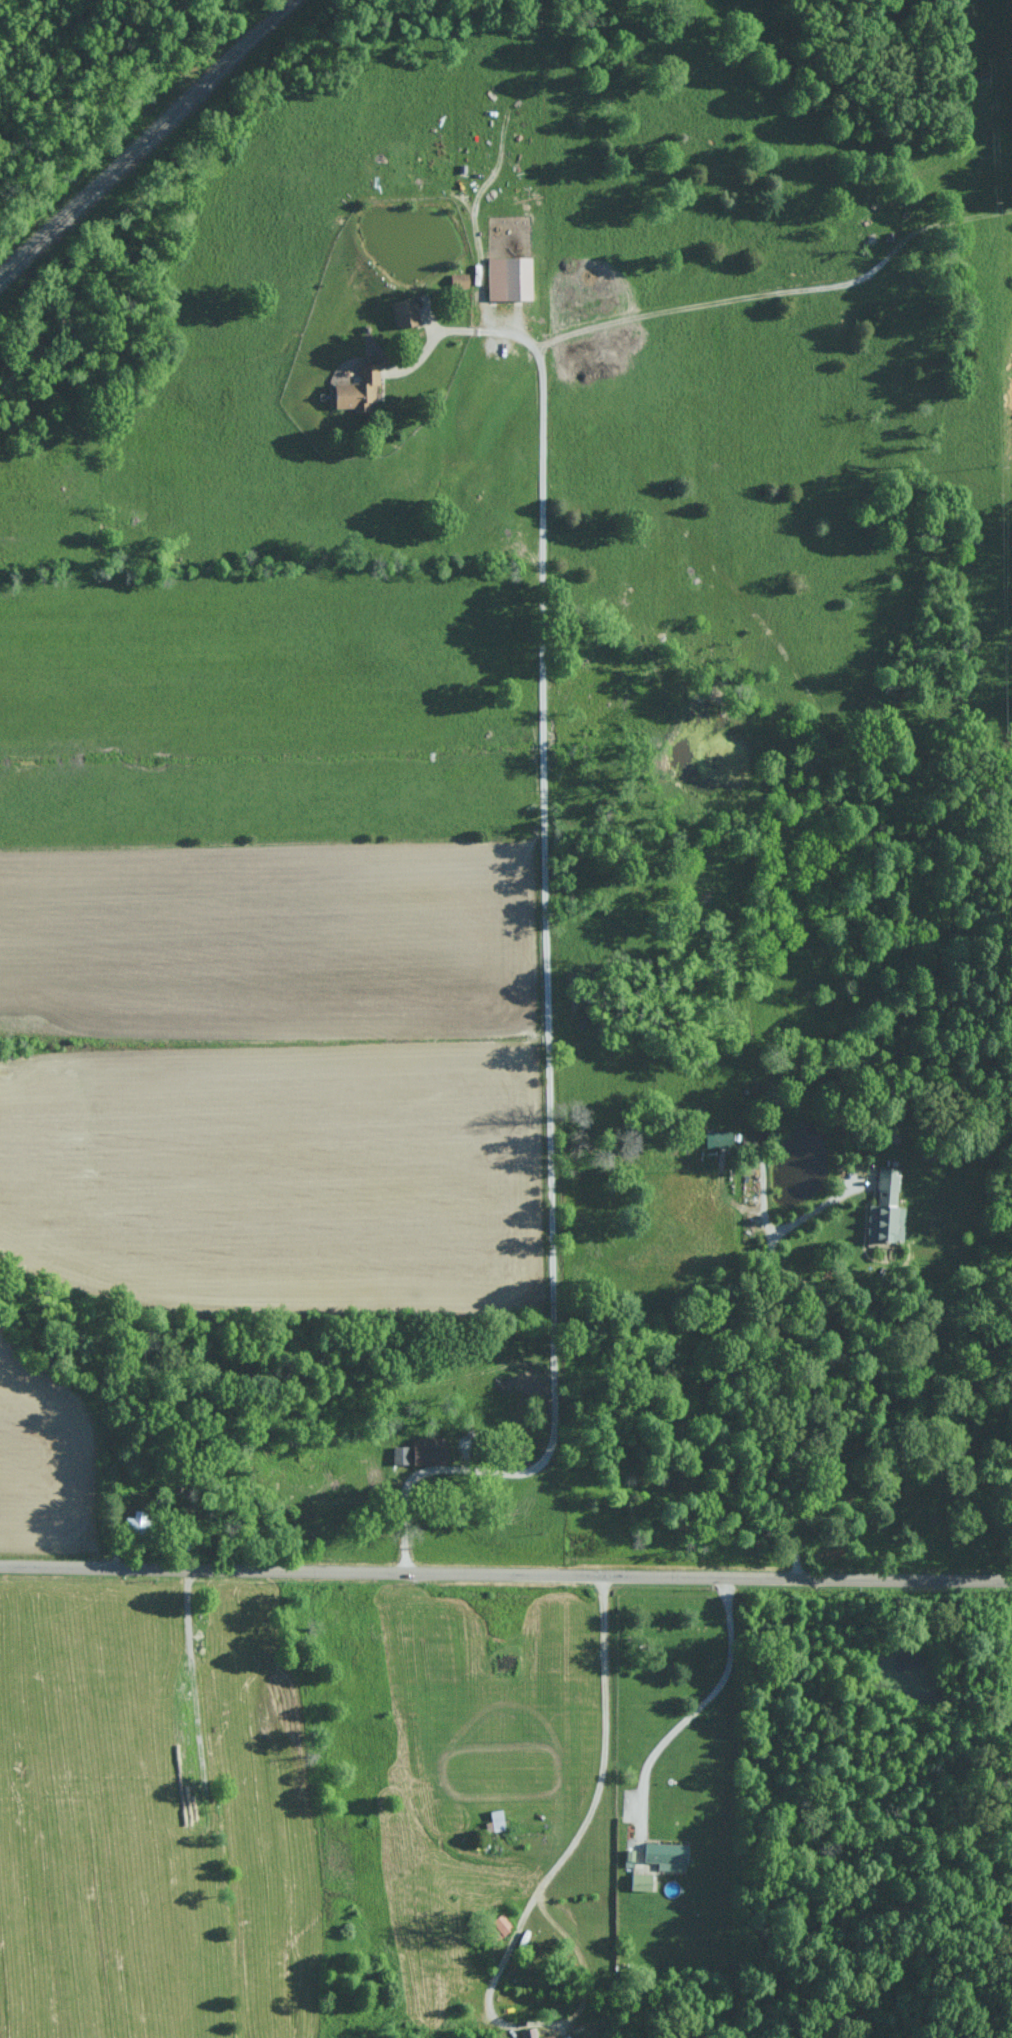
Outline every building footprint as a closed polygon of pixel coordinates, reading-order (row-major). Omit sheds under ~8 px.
[(488,257),(488,300),(533,299),(532,256),(488,257)] [(451,288),(470,287),(470,273),(450,273),(451,288)] [(397,329),(422,322),(414,295),(389,303),(397,329)] [(360,364),(360,383),(335,383),(335,395),(333,395),(334,410),(375,409),(375,385),(380,385),(380,363),(360,364)] [(711,1146),(731,1146),(731,1130),(711,1129),(711,1146)] [(900,1167),(879,1165),(877,1203),(869,1203),(866,1239),(903,1241),(905,1205),(897,1205),(900,1167)] [(448,1436),(413,1437),(414,1464),(449,1464),(448,1436)] [(410,1445),(393,1445),(393,1463),(410,1463),(410,1445)] [(147,1510),(134,1509),(134,1517),(126,1516),(125,1532),(152,1533),(153,1519),(147,1519),(147,1510)] [(644,1862),(658,1862),(658,1869),(688,1870),(689,1844),(645,1842),(644,1862)] [(653,1874),(631,1873),(630,1889),(652,1890),(653,1874)] [(553,2033),(537,2036),(535,2026),(519,2030),(521,2037),(554,2037),(553,2033)]
